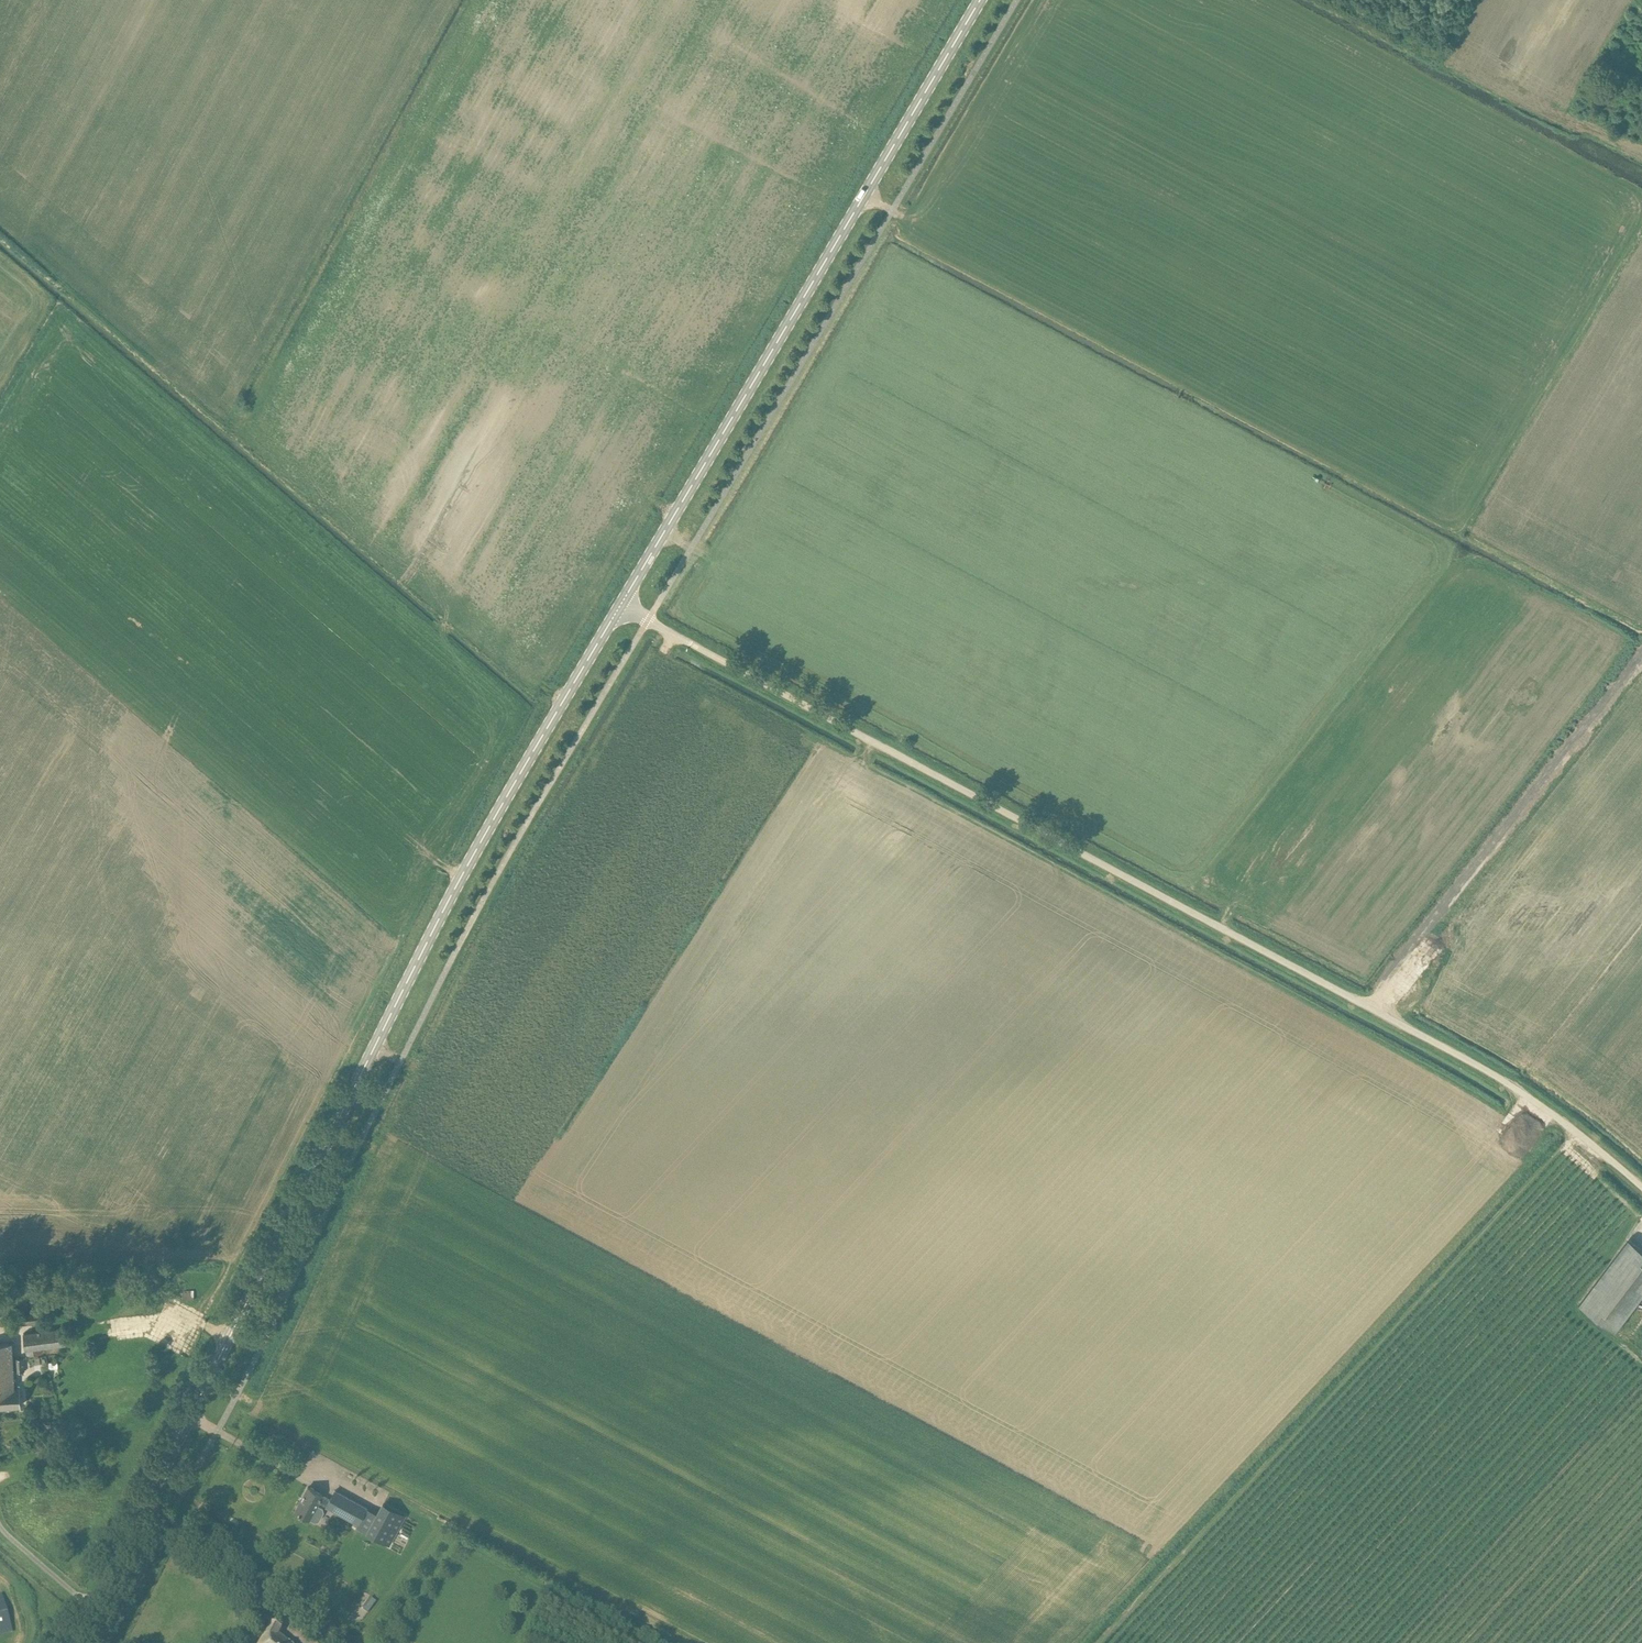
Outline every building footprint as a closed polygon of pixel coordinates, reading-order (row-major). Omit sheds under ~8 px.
[(1641,1297),(1641,1250),(1629,1240),(1580,1304),(1616,1331),(1641,1297)] [(183,1290),(183,1299),(194,1300),(194,1290),(183,1290)] [(24,1334),(25,1351),(26,1355),(42,1353),(42,1349),(67,1346),(65,1329),(24,1334)] [(20,1406),(19,1393),(16,1393),(12,1342),(0,1342),(0,1408),(20,1406)] [(15,1358),(16,1372),(25,1372),(24,1358),(15,1358)] [(308,1487),(295,1511),(305,1516),(310,1519),(315,1522),(320,1521),(322,1516),(324,1512),(323,1507),(318,1504),(320,1501),(327,1505),(326,1507),(358,1524),(356,1527),(368,1533),(388,1543),(402,1515),(385,1506),(383,1505),(378,1514),(367,1509),(368,1508),(345,1495),(335,1490),(330,1500),(322,1495),(323,1495),(308,1487)] [(402,1530),(400,1535),(407,1539),(410,1534),(402,1530)] [(0,1595),(0,1636),(13,1632),(2,1594),(0,1595)] [(362,1608),(368,1611),(374,1602),(369,1598),(362,1608)] [(282,1629),(272,1623),(260,1642),(289,1642),(279,1635),(282,1629)]
